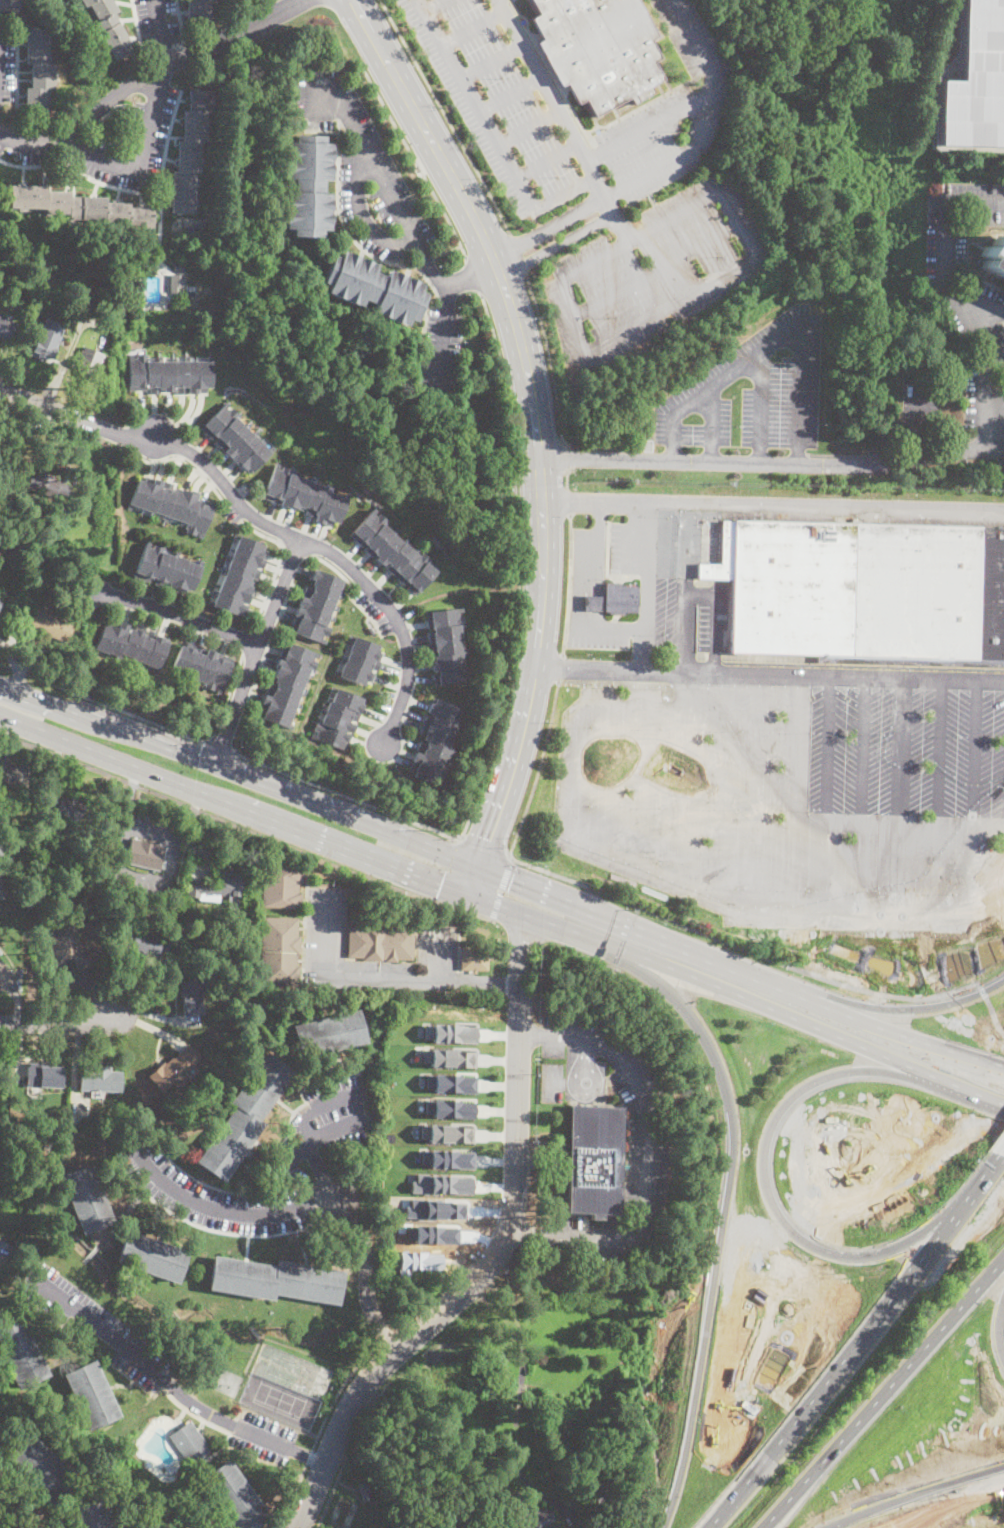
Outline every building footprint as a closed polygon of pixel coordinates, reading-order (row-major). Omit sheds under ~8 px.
[(15,14),(0,11),(0,0),(18,0),(15,14)] [(85,7),(81,0),(112,0),(118,11),(114,14),(134,49),(114,60),(94,24),(99,21),(89,5),(85,7)] [(537,13),(534,16),(540,40),(542,38),(555,85),(569,81),(574,102),(587,99),(591,112),(655,94),(652,83),(661,81),(655,59),(658,59),(652,39),(651,40),(640,0),(533,0),(537,13)] [(954,9),(954,0),(1003,0),(1003,152),(937,150),(936,150),(935,149),(934,148),(934,147),(933,146),(935,77),(936,75),(937,73),(938,72),(948,63),(951,14),(954,9)] [(53,64),(53,89),(48,89),(47,113),(26,112),(27,88),(31,88),(32,64),(26,64),(27,28),(49,28),(48,64),(53,64)] [(216,97),(215,106),(211,106),(211,112),(206,112),(206,117),(210,117),(209,126),(205,126),(205,137),(209,137),(209,142),(205,142),(204,146),(200,146),(200,158),(204,158),(204,167),(200,167),(200,173),(195,173),(194,178),(198,178),(198,186),(194,186),(194,198),(198,198),(198,207),(194,207),(194,213),(172,213),(173,171),(178,171),(179,140),(184,140),(184,110),(189,110),(189,89),(211,90),(211,97),(216,97)] [(334,143),(325,143),(326,135),(296,133),(295,141),(288,142),(287,178),(294,177),(293,190),(285,191),(284,229),(292,229),(293,237),(321,237),(321,229),(330,229),(331,194),(323,193),(324,179),(332,179),(334,143)] [(153,209),(153,230),(129,230),(129,225),(105,224),(105,219),(69,218),(69,214),(45,213),(46,208),(11,207),(11,185),(48,186),(48,191),(71,191),(71,196),(107,197),(107,202),(130,202),(130,208),(153,209)] [(998,235),(1003,238),(1003,278),(982,267),(986,258),(980,255),(985,246),(991,249),(998,235)] [(425,295),(417,292),(422,283),(389,269),(387,275),(373,272),(376,264),(343,250),(340,256),(333,253),(322,281),(328,284),(325,292),(359,306),(362,298),(375,303),(372,311),(405,324),(408,319),(416,320),(425,295)] [(186,275),(185,286),(181,285),(181,293),(170,292),(171,275),(186,275)] [(10,341),(0,337),(0,318),(16,324),(10,341)] [(57,348),(54,359),(35,352),(47,319),(64,325),(56,348),(57,348)] [(104,354),(95,376),(70,366),(74,358),(78,360),(84,346),(104,354)] [(146,360),(158,359),(158,356),(162,356),(162,359),(172,359),(172,357),(176,356),(176,359),(184,359),(184,356),(188,356),(188,359),(193,358),(193,355),(196,355),(196,359),(207,359),(207,354),(211,354),(212,386),(206,386),(206,392),(188,392),(188,385),(186,385),(186,393),(176,394),(176,387),(173,387),(173,390),(159,391),(160,393),(150,393),(150,387),(146,387),(146,389),(130,389),(129,352),(133,352),(133,357),(137,357),(137,352),(146,352),(146,360)] [(225,407),(228,409),(231,406),(236,413),(238,411),(242,415),(238,418),(245,425),(248,422),(250,424),(247,427),(252,433),(256,429),(258,431),(254,435),(266,448),(270,444),(274,448),(248,472),(239,462),(238,463),(232,457),(235,454),(234,452),(229,457),(223,450),(227,446),(226,445),(222,449),(216,442),(219,438),(215,434),(211,438),(199,426),(226,401),(228,403),(225,407)] [(652,441),(652,451),(640,451),(641,440),(652,441)] [(277,467),(280,468),(282,465),(293,469),(292,473),(308,479),(309,476),(316,479),(315,482),(325,485),(324,488),(334,492),(336,487),(348,492),(337,522),(332,520),(330,526),(314,520),(316,514),(314,513),(313,516),(303,513),(305,507),(302,506),(301,509),(290,505),(289,508),(279,504),(282,498),(279,497),(276,502),(262,497),(275,462),(278,463),(277,467)] [(66,501),(24,487),(28,472),(71,487),(66,501)] [(152,478),(153,476),(173,483),(171,489),(174,490),(175,488),(180,490),(181,487),(190,490),(190,489),(198,492),(196,497),(213,503),(201,536),(198,535),(199,531),(196,530),(194,534),(185,531),(187,528),(183,527),(185,522),(169,516),(167,520),(161,518),(163,513),(154,510),(152,516),(148,515),(150,510),(133,504),(132,509),(128,507),(139,477),(143,478),(144,475),(152,478)] [(374,512),(376,515),(378,512),(387,520),(384,524),(392,531),(395,527),(397,530),(394,533),(402,541),(406,536),(409,539),(405,543),(412,549),(415,545),(419,548),(416,551),(419,553),(421,551),(430,559),(428,561),(437,569),(415,594),(407,587),(411,582),(410,581),(408,580),(404,584),(384,567),(388,563),(386,561),(383,564),(372,554),(370,556),(363,549),(367,544),(364,542),(361,546),(349,534),(373,507),(376,510),(374,512)] [(983,525),(723,519),(721,564),(697,563),(697,579),(732,579),(731,653),(979,658),(983,525)] [(979,658),(1003,659),(1003,525),(983,525),(979,658)] [(261,567),(256,565),(255,567),(260,569),(256,578),(251,576),(250,579),(254,581),(252,586),(253,586),(248,602),(245,601),(244,603),(247,605),(244,613),(238,610),(237,614),(207,603),(209,599),(213,600),(215,594),(212,593),(213,589),(217,590),(223,573),(219,571),(221,565),(226,567),(229,558),(225,557),(226,553),(231,555),(237,538),(232,537),(234,532),(264,543),(262,549),(266,550),(261,567)] [(148,545),(151,546),(152,542),(163,546),(161,550),(172,554),(173,549),(178,551),(177,554),(187,558),(188,555),(201,560),(191,590),(185,589),(184,593),(173,590),(174,587),(164,583),(163,585),(154,582),(155,578),(151,576),(150,580),(133,574),(146,540),(150,541),(148,545)] [(341,579),(338,589),(342,591),(341,595),(339,594),(338,598),(334,596),(331,604),(336,606),(332,620),(326,618),(324,625),(329,626),(326,636),(322,634),(321,638),(325,639),(324,643),(293,634),(294,630),(290,628),(294,615),(292,614),(303,584),(311,586),(311,584),(310,583),(312,578),(309,577),(312,569),(341,579)] [(638,585),(638,613),(629,612),(625,615),(610,614),(608,612),(596,611),(584,611),(585,596),(597,596),(604,596),(605,582),(620,582),(622,585),(638,585)] [(459,610),(460,614),(461,614),(463,626),(460,627),(461,638),(463,638),(465,655),(462,655),(463,664),(466,664),(468,674),(465,675),(466,680),(433,685),(432,674),(437,673),(437,670),(432,670),(430,655),(436,654),(435,649),(429,650),(427,632),(433,631),(432,627),(427,628),(424,611),(461,606),(461,610),(459,610)] [(75,624),(67,643),(32,628),(39,609),(75,624)] [(119,623),(120,620),(129,624),(127,630),(128,630),(130,626),(135,628),(136,624),(145,627),(144,631),(148,632),(149,629),(158,632),(157,634),(170,639),(157,672),(153,670),(155,666),(138,659),(136,662),(133,661),(134,657),(121,652),(118,658),(114,657),(116,653),(110,651),(110,652),(100,648),(99,651),(94,649),(105,622),(109,623),(111,619),(119,623)] [(374,632),(365,637),(362,630),(370,625),(374,632)] [(378,660),(381,661),(377,670),(372,667),(370,670),(374,672),(370,682),(366,680),(364,684),(334,672),(336,669),(341,671),(345,661),(341,660),(343,657),(346,658),(350,650),(349,650),(353,639),(348,637),(350,633),(379,645),(378,649),(382,651),(378,660)] [(314,660),(315,661),(311,671),(307,669),(285,725),(262,716),(264,712),(258,710),(264,694),(269,696),(270,693),(265,691),(268,683),(274,686),(275,682),(273,681),(275,676),(273,675),(276,667),(274,666),(277,658),(282,660),(283,658),(278,656),(284,640),(317,653),(314,660)] [(204,647),(202,653),(205,654),(207,648),(234,658),(221,692),(217,691),(218,687),(215,686),(214,689),(206,686),(205,687),(202,686),(204,681),(198,679),(196,682),(191,680),(193,677),(177,671),(175,676),(170,674),(181,644),(186,646),(188,641),(204,647)] [(363,697),(361,702),(363,703),(357,720),(351,718),(350,721),(356,723),(353,732),(347,730),(347,732),(351,734),(346,749),(312,736),(313,732),(317,734),(319,731),(315,729),(318,721),(317,721),(318,718),(322,719),(324,713),(321,712),(322,708),(326,710),(330,700),(332,700),(336,691),(331,689),(333,685),(363,697)] [(465,709),(463,713),(459,712),(456,720),(460,722),(457,729),(455,728),(449,744),(453,745),(452,748),(454,749),(452,754),(449,752),(446,760),(450,761),(448,767),(445,767),(440,781),(444,783),(443,786),(414,775),(415,771),(413,771),(414,769),(410,767),(416,751),(414,750),(418,739),(424,742),(425,739),(422,738),(424,733),(419,731),(422,723),(420,723),(424,713),(429,715),(429,714),(430,713),(426,712),(432,696),(465,709)] [(27,802),(18,802),(18,792),(27,792),(27,802)] [(139,842),(156,846),(156,844),(165,846),(158,870),(125,864),(131,838),(140,840),(139,842)] [(302,882),(299,881),(298,891),(301,891),(301,906),(298,906),(298,907),(263,905),(264,865),(299,866),(299,868),(302,868),(302,882)] [(242,874),(239,902),(229,902),(225,901),(225,896),(219,896),(219,902),(202,900),(202,893),(195,893),(196,876),(232,878),(233,873),(242,874)] [(239,902),(238,915),(227,914),(229,902),(239,902)] [(300,955),(296,955),(296,966),(300,966),(299,987),(260,985),(263,917),(298,918),(298,936),(301,936),(300,955)] [(75,925),(82,947),(87,945),(92,964),(76,969),(72,956),(64,959),(66,966),(55,969),(44,934),(75,925)] [(413,960),(398,959),(397,962),(386,962),(386,958),(382,958),(382,961),(362,960),(363,958),(348,957),(349,926),(414,928),(413,960)] [(154,939),(149,953),(131,948),(136,933),(154,939)] [(488,946),(487,971),(461,970),(462,945),(488,946)] [(15,978),(0,991),(0,960),(15,978)] [(201,980),(201,1015),(182,1015),(183,980),(201,980)] [(220,1001),(220,1011),(206,1011),(206,1001),(220,1001)] [(300,1059),(292,1025),(359,1009),(367,1043),(300,1059)] [(424,1025),(424,1038),(432,1038),(432,1041),(475,1042),(475,1025),(459,1025),(459,1024),(432,1023),(432,1025),(424,1025)] [(430,1048),(457,1048),(457,1050),(475,1051),(475,1067),(430,1066),(430,1063),(422,1063),(422,1050),(430,1050),(430,1048)] [(182,1051),(193,1066),(156,1094),(145,1079),(146,1079),(145,1076),(161,1064),(163,1065),(182,1051)] [(223,1182),(196,1162),(235,1107),(230,1103),(267,1051),(295,1072),(260,1120),(265,1124),(223,1182)] [(61,1087),(40,1087),(40,1085),(27,1085),(27,1064),(48,1064),(48,1067),(62,1067),(61,1087)] [(111,1066),(110,1071),(118,1071),(117,1092),(80,1090),(81,1069),(92,1070),(92,1065),(111,1066)] [(425,1075),(425,1087),(433,1088),(433,1091),(475,1092),(475,1076),(460,1076),(460,1074),(433,1073),(433,1075),(425,1075)] [(474,1102),(474,1118),(433,1116),(433,1113),(425,1113),(425,1101),(433,1101),(433,1099),(460,1100),(460,1101),(474,1102)] [(623,1107),(619,1215),(602,1214),(602,1220),(590,1219),(590,1213),(566,1212),(570,1105),(623,1107)] [(428,1124),(454,1124),(454,1126),(473,1127),(473,1142),(428,1141),(428,1138),(420,1138),(421,1125),(428,1125),(428,1124)] [(421,1151),(421,1163),(429,1163),(429,1167),(472,1168),(472,1152),(456,1152),(456,1150),(429,1149),(429,1151),(421,1151)] [(83,1234),(62,1176),(93,1164),(115,1222),(83,1234)] [(178,1284),(116,1262),(127,1230),(189,1251),(178,1284)] [(6,1275),(0,1273),(0,1256),(1,1253),(12,1258),(6,1275)] [(275,1265),(276,1260),(345,1271),(339,1305),(274,1294),(273,1300),(208,1289),(214,1255),(275,1265)] [(18,1390),(0,1348),(0,1326),(23,1316),(49,1375),(18,1390)] [(120,1417),(91,1431),(63,1374),(93,1360),(120,1417)] [(189,1465),(168,1437),(190,1421),(211,1450),(189,1465)] [(76,1478),(51,1502),(6,1457),(31,1432),(76,1478)] [(269,1518),(255,1527),(235,1527),(200,1479),(227,1460),(269,1518)] [(371,1494),(362,1497),(358,1484),(366,1481),(371,1494)] [(607,1499),(598,1502),(597,1496),(605,1493),(607,1499)] [(106,1501),(109,1527),(75,1527),(73,1504),(106,1501)] [(548,1522),(550,1527),(509,1527),(506,1519),(544,1508),(544,1510),(550,1508),(554,1520),(548,1522)]
